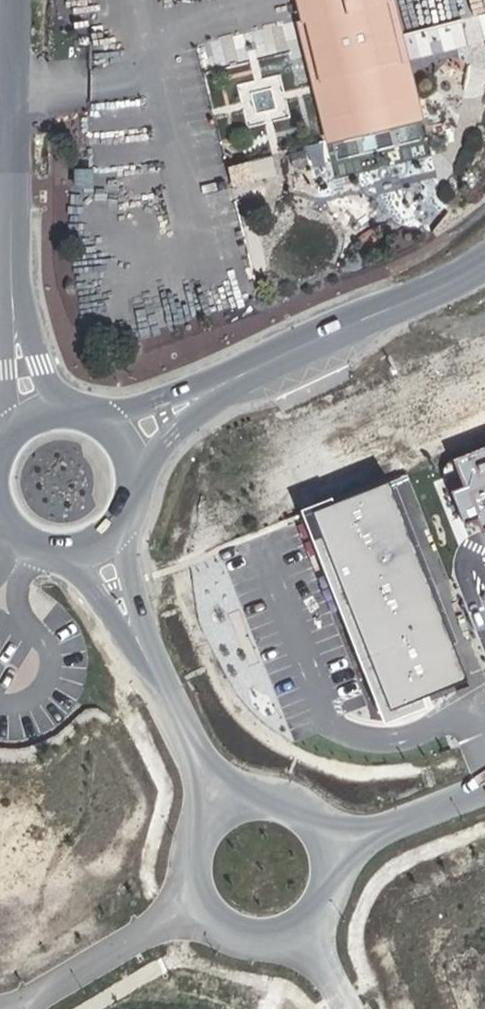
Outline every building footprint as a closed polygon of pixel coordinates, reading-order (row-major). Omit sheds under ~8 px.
[(285,24),(294,22),(367,4),(376,1),(376,0),(279,0),(285,24)] [(392,103),(318,121),(294,22),(285,24),(282,25),(311,143),(407,119),(378,1),(376,1),(367,4),(392,103)] [(367,4),(294,22),(318,121),(392,103),(367,4)] [(451,460),(463,487),(452,491),(464,525),(476,517),(483,533),(484,532),(484,447),(451,460)] [(473,692),(391,477),(303,508),(387,724),(473,692)]
